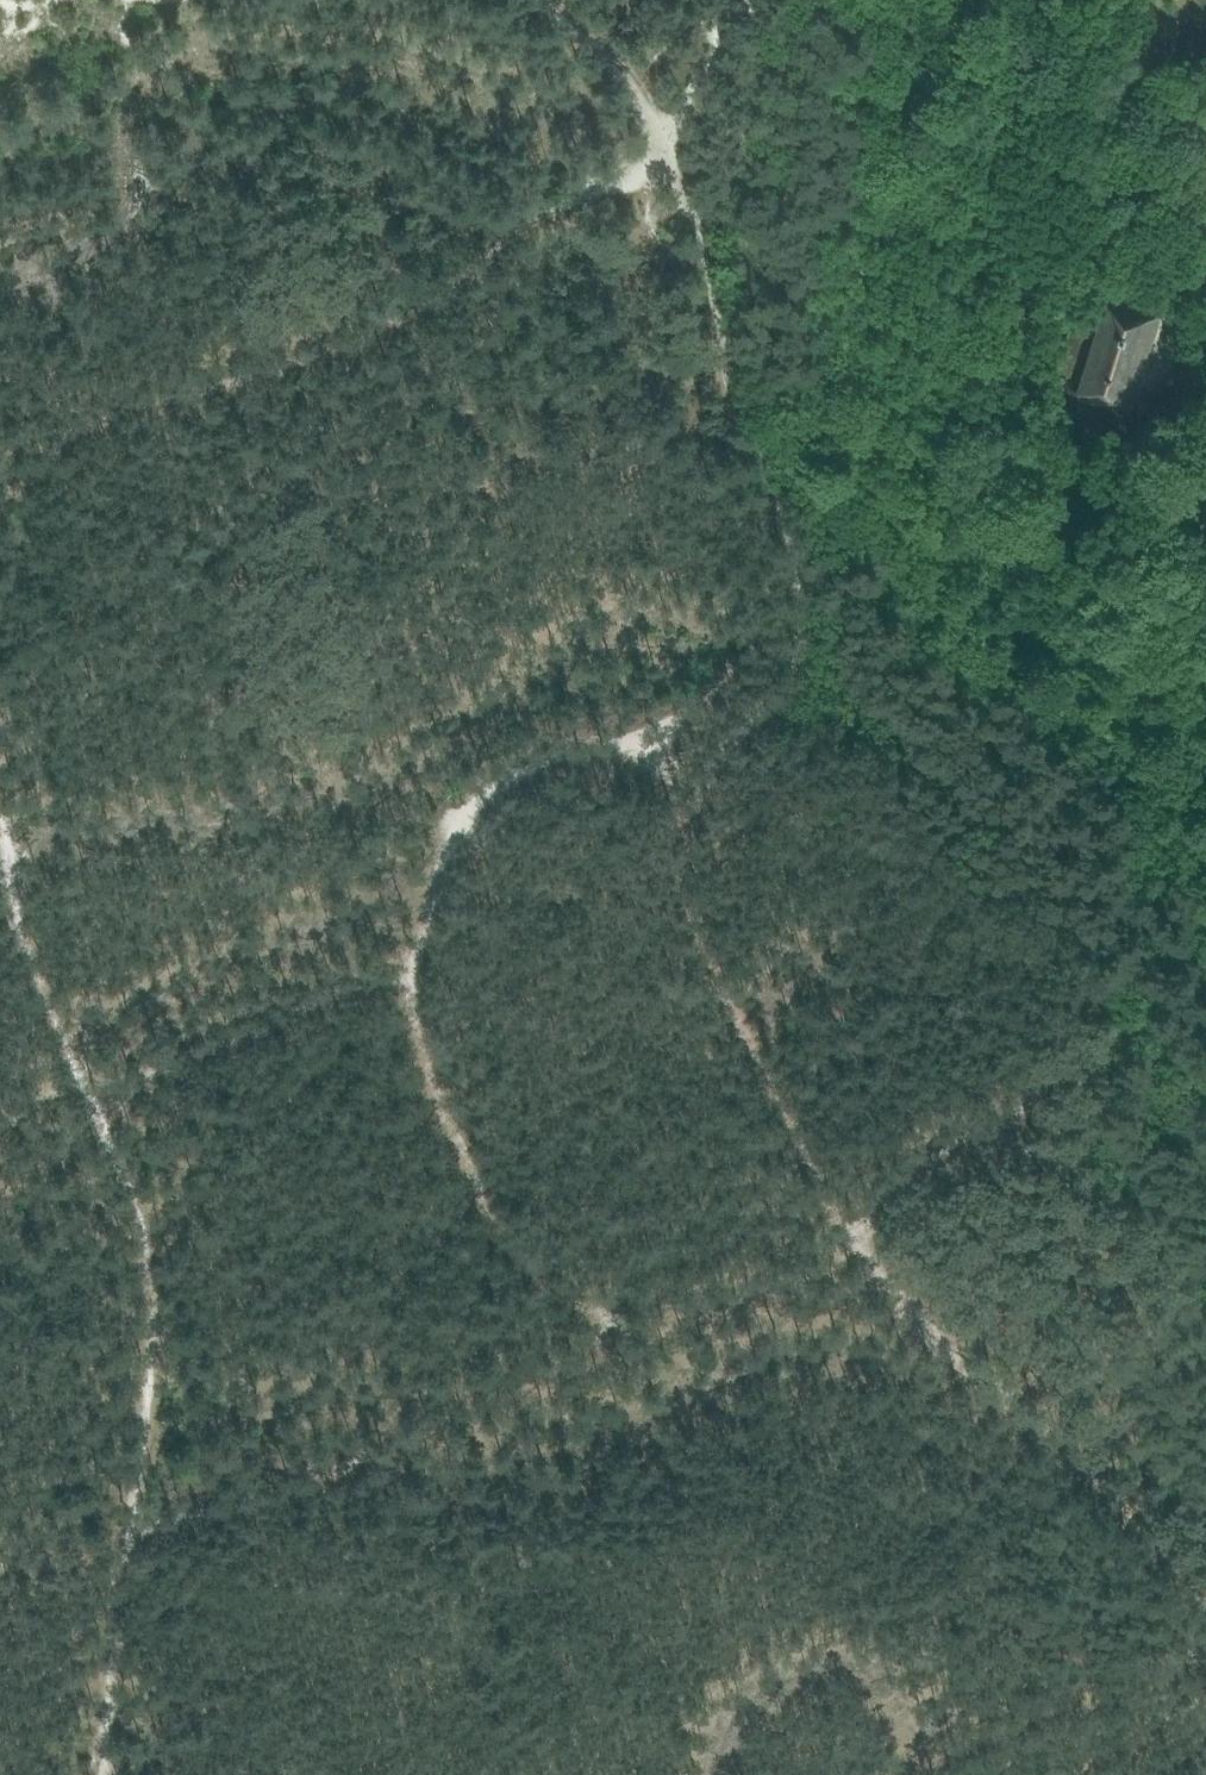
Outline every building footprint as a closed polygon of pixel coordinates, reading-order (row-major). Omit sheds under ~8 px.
[(1076,395),(1127,411),(1158,315),(1107,298),(1076,395)]
